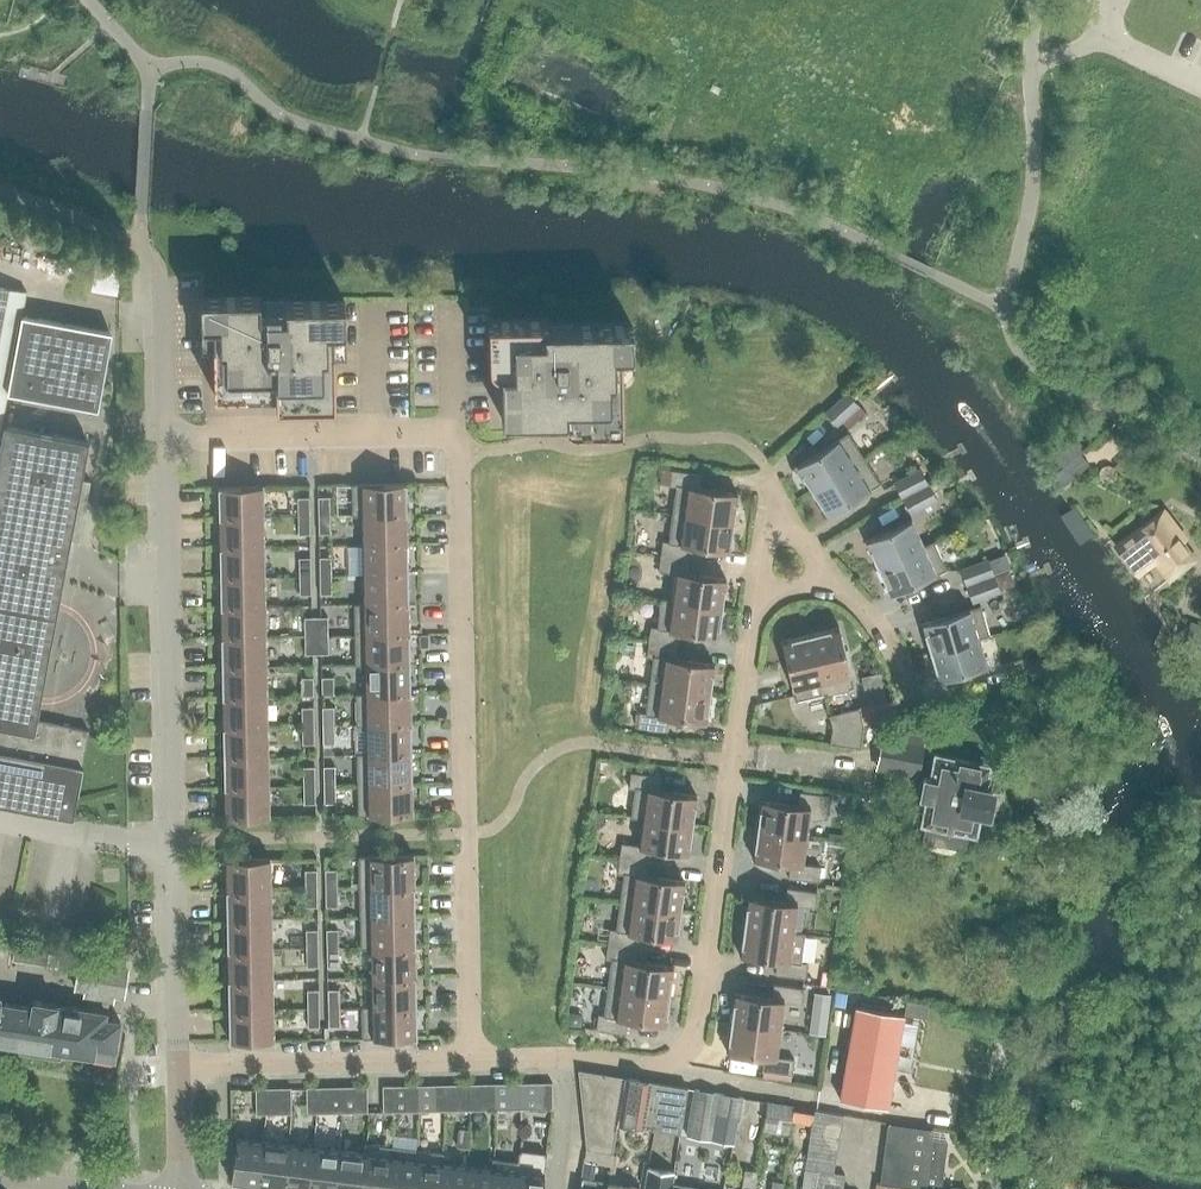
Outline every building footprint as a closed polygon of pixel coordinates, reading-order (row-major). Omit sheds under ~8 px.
[(72,817),(72,819),(73,819),(83,767),(82,767),(89,730),(37,721),(70,541),(79,543),(90,481),(81,480),(88,442),(1,426),(26,291),(0,286),(0,804),(72,817)] [(200,298),(201,325),(201,346),(212,346),(213,394),(275,393),(275,405),(331,404),(335,404),(334,349),(345,349),(344,301),(260,302),(260,297),(200,298)] [(108,332),(25,317),(11,393),(94,408),(108,332)] [(490,367),(494,370),(496,371),(497,372),(499,372),(500,372),(501,419),(563,418),(563,420),(564,422),(565,424),(566,425),(567,426),(569,428),(571,428),(573,429),(575,429),(622,428),(621,375),(623,375),(625,375),(627,374),(629,372),(630,371),(631,370),(632,368),(632,366),(633,364),(632,325),(547,327),(547,321),(488,322),(489,360),(490,367)] [(858,405),(847,393),(825,413),(836,425),(858,405)] [(796,467),(812,491),(864,458),(848,433),(838,439),(839,439),(796,467)] [(1074,435),(1051,454),(1062,468),(1081,453),(1086,449),(1074,435)] [(1062,468),(1054,475),(1063,486),(1090,464),(1081,453),(1062,468)] [(864,458),(812,491),(828,516),(870,489),(871,490),(880,483),(864,458)] [(894,483),(902,498),(928,484),(920,469),(894,483)] [(672,470),(670,486),(676,487),(672,514),(734,523),(738,493),(700,488),(702,474),(672,470)] [(351,484),(352,515),(407,514),(406,483),(351,484)] [(928,484),(902,498),(910,514),(937,499),(928,484)] [(218,487),(219,518),(263,517),(263,486),(218,487)] [(297,498),(298,516),(310,516),(309,497),(297,498)] [(318,497),(318,516),(330,516),(330,497),(318,497)] [(1145,525),(1131,536),(1118,545),(1131,563),(1131,565),(1134,570),(1136,570),(1139,573),(1157,559),(1167,572),(1173,567),(1176,568),(1183,563),(1183,559),(1189,555),(1179,542),(1184,538),(1163,511),(1151,520),(1146,513),(1139,518),(1145,525)] [(407,514),(352,515),(352,516),(362,516),(363,545),(407,544),(407,514)] [(662,541),(660,556),(690,560),(692,547),(730,552),(734,523),(672,514),(669,542),(662,541)] [(310,516),(298,516),(298,535),(310,535),(310,516)] [(330,516),(318,516),(319,534),(330,534),(330,516)] [(263,517),(219,518),(219,548),(264,547),(263,517)] [(866,541),(878,568),(934,542),(934,541),(923,546),(911,520),(866,541)] [(946,570),(934,542),(878,568),(890,595),(936,574),(946,570)] [(407,544),(363,545),(363,575),(408,574),(407,544)] [(264,547),(219,548),(220,578),(264,577),(264,547)] [(1006,554),(988,560),(994,574),(1011,567),(1006,554)] [(676,574),(672,600),(661,599),(661,600),(722,608),(726,579),(688,574),(690,560),(660,556),(658,571),(676,574)] [(319,576),(331,576),(331,557),(319,557),(319,576)] [(299,558),(299,577),(311,576),(310,558),(299,558)] [(960,570),(966,586),(994,575),(994,574),(988,560),(988,559),(960,570)] [(1009,570),(995,576),(1000,590),(1010,586),(1012,579),(1009,570)] [(408,574),(363,575),(364,604),(354,604),(354,605),(408,604),(408,574)] [(1000,592),(994,575),(966,586),(972,602),(1000,592)] [(311,576),(299,577),(299,595),(311,595),(311,576)] [(331,576),(319,576),(320,595),(332,594),(331,576)] [(264,577),(220,578),(220,608),(265,607),(264,577)] [(657,627),(651,627),(649,641),(679,646),(681,632),(718,637),(722,608),(661,600),(657,627)] [(408,604),(354,605),(354,635),(409,634),(408,604)] [(921,624),(930,652),(989,634),(980,606),(969,609),(970,609),(921,624)] [(265,607),(220,608),(221,638),(266,637),(265,607)] [(304,636),(316,636),(316,617),(304,618),(304,636)] [(316,617),(316,636),(328,636),(328,617),(316,617)] [(1190,622),(1180,651),(1200,659),(1200,626),(1190,622)] [(810,634),(824,694),(853,687),(851,676),(850,676),(839,627),(810,634)] [(409,634),(354,635),(355,665),(410,664),(409,634)] [(824,694),(810,634),(781,641),(793,690),(792,690),(795,701),(824,694)] [(989,635),(989,634),(930,652),(938,680),(986,666),(978,639),(989,635)] [(317,654),(316,636),(304,636),(305,655),(317,654)] [(328,636),(316,636),(317,654),(328,654),(328,636)] [(266,637),(221,638),(222,668),(266,667),(266,637)] [(679,646),(649,641),(647,657),(653,658),(649,685),(710,693),(714,664),(677,659),(679,646)] [(410,664),(355,665),(355,666),(365,666),(365,694),(365,695),(410,694),(410,664)] [(266,667),(222,668),(222,698),(267,697),(266,667)] [(879,673),(861,677),(868,705),(886,701),(879,673)] [(313,677),(301,678),(301,696),(313,696),(313,677)] [(322,696),(334,695),(333,677),(321,677),(322,696)] [(645,713),(639,712),(637,727),(667,732),(669,718),(706,723),(710,693),(649,685),(645,713)] [(356,694),(356,726),(366,726),(366,725),(411,724),(410,694),(365,695),(365,694),(356,694)] [(267,697),(222,698),(223,728),(267,727),(267,697)] [(301,708),(302,726),(314,726),(313,707),(301,708)] [(322,726),(334,725),(334,707),(322,707),(322,726)] [(862,732),(863,724),(859,708),(829,716),(832,728),(862,732)] [(367,754),(357,754),(357,755),(411,754),(411,724),(366,725),(366,726),(367,754)] [(334,725),(322,726),(323,744),(335,744),(334,725)] [(314,726),(302,726),(302,745),(314,744),(314,726)] [(267,727),(223,728),(223,758),(268,757),(267,727)] [(830,744),(860,748),(862,732),(832,728),(830,744)] [(926,736),(906,732),(905,738),(881,734),(875,770),(918,778),(926,736)] [(966,858),(971,834),(976,835),(981,810),(988,812),(992,790),(985,789),(990,764),(935,753),(930,778),(923,777),(919,798),(926,799),(921,824),(925,824),(920,848),(966,858)] [(411,754),(357,755),(357,785),(412,784),(411,754)] [(268,757),(223,758),(224,788),(269,787),(268,757)] [(323,767),(323,786),(335,785),(335,766),(323,767)] [(303,767),(303,786),(315,785),(315,767),(303,767)] [(631,817),(692,825),(696,796),(659,790),(661,777),(631,773),(629,788),(635,789),(631,817)] [(412,784),(357,785),(358,816),(413,815),(412,784)] [(315,785),(303,786),(303,804),(315,804),(315,785)] [(335,785),(323,786),(324,804),(336,803),(335,785)] [(269,787),(224,788),(225,818),(269,818),(269,787)] [(760,801),(757,830),(806,837),(809,821),(827,819),(830,796),(800,792),(798,806),(760,801)] [(594,813),(593,822),(605,823),(606,815),(594,813)] [(692,825),(631,817),(631,818),(642,819),(639,846),(621,843),(619,859),(649,863),(651,849),(688,854),(692,825)] [(806,837),(757,830),(753,859),(790,864),(788,878),(818,882),(820,867),(803,864),(806,837)] [(359,888),(386,887),(414,887),(413,856),(359,857),(359,888)] [(225,859),(226,890),(271,889),(270,859),(225,859)] [(649,863),(619,859),(617,874),(623,874),(620,902),(681,910),(685,881),(647,876),(649,863)] [(305,870),(305,889),(317,889),(317,870),(305,870)] [(325,888),(330,888),(337,888),(337,870),(325,870),(325,888)] [(414,887),(386,887),(359,888),(360,918),(415,917),(414,887)] [(337,888),(330,888),(325,888),(326,907),(338,907),(337,888)] [(747,897),(743,926),(805,935),(805,933),(793,932),(797,905),(815,908),(817,892),(787,888),(785,902),(747,897)] [(226,890),(227,920),(271,919),(271,889),(226,890)] [(317,889),(305,889),(305,907),(317,907),(317,889)] [(681,910),(620,902),(616,930),(610,929),(608,944),(637,948),(639,934),(677,940),(681,910)] [(415,917),(360,918),(361,947),(415,947),(415,917)] [(227,920),(227,950),(272,949),(271,919),(227,920)] [(801,962),(805,935),(743,926),(739,955),(777,961),(775,974),(805,978),(807,963),(801,962)] [(306,949),(318,948),(318,930),(306,930),(306,949)] [(327,948),(339,948),(338,930),(326,930),(327,948)] [(637,948),(608,944),(605,959),(612,960),(608,988),(669,996),(673,967),(636,962),(637,948)] [(415,947),(361,947),(361,949),(370,948),(371,978),(416,977),(415,947)] [(318,948),(306,949),(307,967),(318,967),(318,948)] [(339,948),(327,948),(327,967),(339,967),(339,948)] [(227,950),(228,980),(272,979),(272,949),(227,950)] [(63,951),(62,960),(79,963),(126,970),(127,961),(101,956),(63,951)] [(126,970),(79,963),(75,988),(85,990),(84,997),(89,997),(87,1009),(33,1001),(32,1007),(0,1002),(0,1041),(93,1056),(95,1047),(116,1050),(120,1021),(105,1019),(108,1000),(113,1001),(114,994),(124,996),(128,971),(126,970)] [(362,1008),(416,1006),(416,977),(371,978),(372,1006),(362,1007),(362,1008)] [(228,980),(228,1010),(273,1009),(272,979),(228,980)] [(734,993),(730,1023),(780,1029),(784,1002),(802,1004),(804,989),(774,985),(772,998),(734,993)] [(669,996),(608,988),(604,1015),(598,1014),(596,1030),(626,1034),(628,1020),(665,1025),(669,996)] [(307,990),(307,1009),(319,1009),(319,990),(307,990)] [(328,1008),(340,1008),(339,990),(327,990),(328,1008)] [(837,992),(835,1006),(846,1008),(848,994),(837,992)] [(906,1001),(904,1015),(927,1019),(929,1005),(906,1001)] [(362,1038),(394,1038),(417,1037),(416,1006),(362,1008),(362,1038)] [(888,1108),(904,1015),(856,1006),(840,1099),(888,1108)] [(340,1008),(328,1008),(328,1027),(340,1027),(340,1008)] [(229,1041),(233,1041),(274,1040),(273,1009),(228,1010),(229,1041)] [(319,1009),(307,1009),(308,1027),(320,1027),(319,1009)] [(569,1013),(568,1026),(581,1027),(582,1019),(578,1014),(569,1013)] [(812,1020),(811,1034),(825,1036),(827,1022),(812,1020)] [(780,1029),(730,1023),(726,1052),(764,1057),(762,1071),(792,1075),(794,1059),(776,1057),(780,1029)] [(584,1161),(610,1166),(618,1123),(626,1078),(579,1070),(586,1148),(584,1161)] [(680,1134),(686,1099),(688,1088),(687,1088),(626,1078),(618,1123),(665,1131),(680,1134)] [(520,1110),(520,1083),(509,1084),(510,1110),(520,1110)] [(542,1083),(542,1109),(552,1109),(552,1083),(542,1083)] [(469,1084),(459,1084),(459,1111),(469,1111),(469,1084)] [(494,1084),(484,1084),(485,1110),(495,1110),(494,1084)] [(419,1112),(418,1085),(408,1086),(408,1112),(419,1112)] [(444,1111),(443,1085),(433,1085),(434,1111),(444,1111)] [(368,1113),(367,1086),(357,1086),(357,1113),(368,1113)] [(393,1112),(393,1086),(382,1086),(383,1112),(393,1112)] [(307,1114),(317,1114),(316,1087),(306,1088),(307,1114)] [(332,1087),(332,1113),(342,1113),(342,1087),(332,1087)] [(266,1088),(255,1088),(256,1115),(266,1115),(266,1088)] [(281,1088),(281,1114),(292,1114),(291,1088),(281,1088)] [(744,1097),(694,1089),(686,1137),(712,1141),(716,1117),(740,1122),(744,1097)] [(794,1104),(768,1101),(763,1131),(790,1135),(794,1104)] [(797,1107),(794,1122),(811,1126),(812,1122),(815,1109),(797,1105),(797,1107)] [(815,1109),(812,1122),(841,1126),(843,1115),(815,1109)] [(811,1126),(810,1133),(840,1137),(841,1126),(812,1122),(811,1126)] [(932,1145),(932,1139),(934,1130),(889,1123),(887,1138),(932,1145)] [(459,1130),(457,1147),(468,1149),(470,1131),(459,1130)] [(810,1133),(809,1138),(808,1144),(838,1149),(840,1137),(810,1133)] [(258,1186),(257,1186),(263,1141),(236,1138),(235,1147),(231,1183),(258,1186)] [(930,1160),(932,1145),(887,1138),(884,1154),(930,1160)] [(941,1188),(947,1141),(932,1139),(932,1145),(930,1160),(927,1176),(926,1185),(926,1188),(941,1188)] [(257,1186),(258,1186),(283,1188),(288,1144),(263,1141),(257,1186)] [(314,1147),(288,1144),(283,1188),(284,1188),(309,1188),(314,1147)] [(334,1188),(360,1188),(366,1144),(365,1144),(364,1154),(339,1151),(334,1188)] [(391,1147),(366,1144),(360,1188),(386,1188),(391,1147)] [(838,1149),(808,1144),(806,1156),(836,1161),(838,1149)] [(309,1188),(334,1188),(339,1151),(314,1147),(309,1188)] [(417,1150),(391,1147),(386,1188),(412,1188),(417,1150)] [(442,1153),(417,1150),(412,1188),(438,1188),(442,1153)] [(467,1166),(442,1163),(443,1153),(442,1153),(438,1188),(464,1188),(467,1166)] [(927,1176),(930,1160),(884,1154),(882,1169),(927,1176)] [(806,1156),(805,1169),(816,1170),(834,1172),(836,1161),(806,1156)] [(494,1159),(492,1159),(491,1169),(467,1166),(464,1188),(490,1188),(494,1159)] [(520,1162),(494,1159),(490,1188),(516,1188),(520,1162)] [(516,1188),(542,1188),(545,1165),(520,1162),(516,1188)] [(644,1188),(671,1188),(672,1186),(673,1187),(675,1172),(649,1166),(644,1188)] [(757,1171),(744,1169),(742,1188),(755,1188),(757,1171)] [(816,1170),(805,1169),(802,1188),(814,1188),(815,1181),(816,1170)] [(927,1176),(882,1169),(880,1184),(913,1188),(926,1188),(926,1185),(927,1176)] [(844,1185),(845,1175),(834,1172),(816,1170),(815,1181),(844,1185)] [(1063,1188),(1086,1188),(1088,1182),(1066,1177),(1063,1188)] [(607,1182),(582,1178),(580,1188),(606,1188),(607,1182)] [(783,1182),(771,1180),(770,1188),(782,1188),(783,1182)] [(814,1188),(843,1188),(844,1185),(815,1181),(814,1188)]
